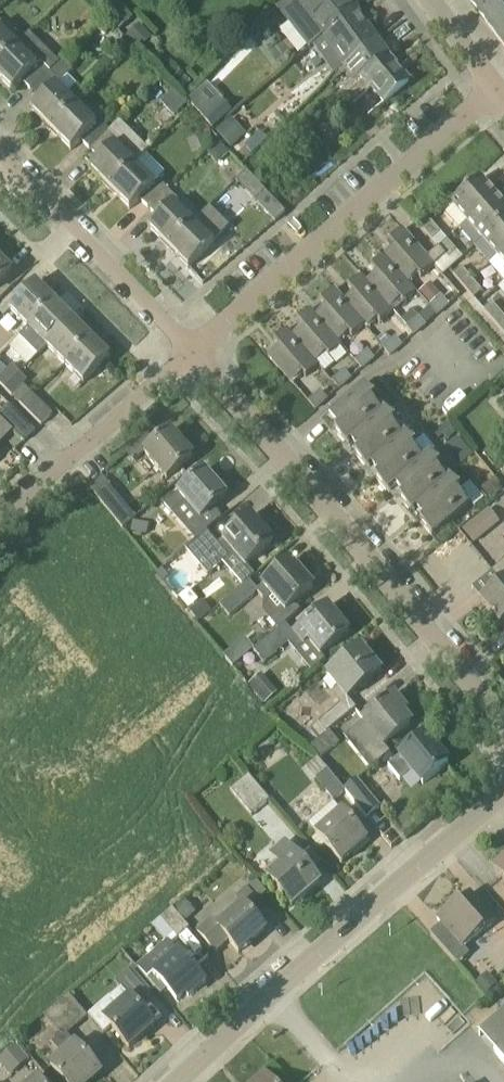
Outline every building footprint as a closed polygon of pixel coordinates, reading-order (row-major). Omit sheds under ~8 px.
[(282,7),(290,19),(310,48),(324,38),(359,12),(350,0),(289,0),(282,5),(283,6),(282,7)] [(503,45),(503,0),(471,0),(503,45)] [(324,38),(344,66),(345,68),(377,41),(358,14),(359,13),(358,13),(359,12),(324,38)] [(111,26),(101,21),(97,31),(106,35),(111,26)] [(17,47),(0,30),(0,65),(17,47)] [(30,34),(25,40),(17,47),(0,65),(0,80),(12,92),(22,83),(31,92),(54,69),(60,63),(30,34)] [(353,82),(389,57),(377,41),(345,68),(343,69),(353,82)] [(389,57),(353,82),(330,103),(324,108),(330,115),(336,109),(341,115),(371,89),(384,104),(410,82),(389,57)] [(76,106),(86,95),(68,77),(73,71),(63,61),(60,63),(54,69),(31,92),(41,101),(31,111),(52,132),(76,106)] [(174,119),(186,107),(173,93),(161,104),(174,119)] [(188,103),(198,114),(205,108),(205,99),(199,93),(188,103)] [(110,132),(110,131),(100,121),(95,125),(76,106),(52,132),(71,151),(81,142),(91,151),(110,132)] [(232,119),(216,132),(230,149),(246,135),(232,119)] [(149,152),(119,122),(110,131),(110,132),(91,151),(100,160),(90,170),(110,191),(136,165),(135,165),(149,152)] [(200,147),(213,143),(209,131),(196,136),(200,147)] [(207,155),(217,165),(229,154),(219,144),(207,155)] [(149,210),(169,191),(159,180),(154,184),(136,165),(110,191),(130,211),(140,201),(149,210)] [(459,230),(496,198),(481,179),(443,212),(459,230)] [(169,250),(195,224),(175,205),(179,201),(169,191),(149,210),(158,219),(149,229),(169,250)] [(266,192),(256,202),(275,223),(286,214),(285,212),(266,192)] [(503,222),(503,206),(496,198),(459,230),(475,248),(503,222)] [(442,234),(431,223),(431,222),(423,229),(433,242),(442,234)] [(503,253),(503,222),(475,248),(490,265),(503,253)] [(195,224),(169,250),(189,270),(214,244),(195,224)] [(435,267),(427,258),(403,230),(389,242),(394,248),(390,252),(413,279),(417,276),(420,280),(435,267)] [(458,252),(459,252),(447,240),(439,248),(447,256),(450,260),(458,252)] [(435,267),(446,257),(439,248),(427,258),(435,267)] [(409,283),(413,279),(390,252),(371,268),(377,274),(372,278),(396,305),(401,301),(404,304),(417,293),(409,283)] [(490,265),(503,281),(503,253),(490,265)] [(12,272),(0,260),(0,284),(12,272)] [(464,287),(472,280),(462,268),(454,275),(464,287)] [(396,305),(372,278),(367,282),(362,276),(348,288),(354,294),(349,298),(373,326),(378,321),(382,325),(395,313),(391,309),(396,305)] [(474,300),(482,292),(472,280),(464,287),(474,300)] [(29,329),(55,303),(36,284),(9,310),(28,329),(29,329)] [(373,326),(349,298),(344,302),(334,290),(320,302),(325,308),(321,312),(344,339),(349,334),(352,338),(365,327),(368,330),(373,326)] [(437,316),(449,306),(442,298),(430,309),(437,316)] [(47,348),(73,321),(55,303),(29,329),(28,329),(19,338),(37,357),(47,347),(47,348)] [(494,323),(503,316),(492,304),(484,311),(494,323)] [(344,339),(321,312),(316,316),(311,310),(297,322),(302,328),(298,332),(321,359),(326,354),(329,358),(343,347),(340,343),(344,339)] [(503,316),(494,323),(503,334),(503,317),(503,316)] [(414,336),(426,326),(419,318),(407,328),(414,336)] [(65,366),(91,339),(73,321),(47,348),(65,366)] [(321,359),(298,332),(293,336),(288,330),(274,341),(279,347),(269,357),(292,384),(303,374),(306,378),(320,366),(317,363),(321,359)] [(390,356),(402,346),(396,338),(383,349),(390,356)] [(91,339),(65,366),(84,385),(110,358),(91,339)] [(362,370),(374,359),(368,352),(356,362),(362,370)] [(20,375),(12,367),(0,378),(0,385),(4,390),(20,375)] [(339,390),(351,379),(345,372),(333,382),(339,390)] [(12,397),(27,382),(20,375),(4,390),(12,397)] [(335,433),(343,443),(379,412),(371,403),(375,400),(364,388),(330,418),(330,417),(322,424),(332,436),(335,433)] [(315,410),(328,400),(321,392),(309,403),(315,410)] [(53,416),(31,394),(20,405),(42,427),(53,416)] [(391,413),(399,405),(394,399),(386,406),(391,413)] [(14,411),(9,406),(0,415),(0,417),(4,421),(3,422),(25,444),(36,433),(14,411)] [(383,409),(379,412),(343,443),(346,446),(343,449),(352,460),(356,457),(364,466),(399,436),(391,427),(395,423),(383,409)] [(448,424),(439,432),(435,435),(440,441),(444,438),(448,442),(457,435),(448,424)] [(170,432),(144,453),(167,480),(193,458),(170,432)] [(403,432),(399,436),(364,466),(367,470),(363,472),(373,483),(376,481),(384,490),(420,460),(412,451),(416,447),(403,432)] [(445,448),(461,466),(473,456),(457,437),(445,448)] [(423,457),(420,460),(384,490),(390,497),(390,496),(397,504),(400,501),(409,510),(444,480),(436,471),(440,467),(430,455),(425,459),(423,457)] [(200,520),(213,509),(226,498),(204,472),(164,506),(172,514),(186,502),(200,520)] [(417,527),(421,524),(432,538),(468,507),(457,494),(461,491),(448,476),(444,480),(409,510),(411,514),(408,516),(417,527)] [(503,489),(495,478),(483,488),(492,498),(503,489)] [(109,484),(97,494),(95,495),(123,530),(137,518),(109,484)] [(221,565),(241,588),(249,581),(255,576),(246,566),(273,543),(251,517),(223,541),(218,545),(229,558),(221,565)] [(462,531),(474,545),(483,537),(472,523),(462,531)] [(206,532),(195,542),(185,550),(208,576),(221,565),(229,558),(218,545),(206,532)] [(258,592),(258,593),(263,600),(263,613),(277,630),(278,631),(300,611),(295,605),(313,589),(290,563),(258,591),(258,592)] [(481,602),(500,625),(503,622),(503,563),(491,573),(501,585),(481,602)] [(258,592),(258,591),(249,581),(241,588),(220,606),(230,617),(258,593),(258,592)] [(202,601),(189,611),(198,622),(211,612),(202,601)] [(287,641),(288,644),(295,653),(309,642),(320,657),(349,633),(328,607),(294,634),(295,635),(287,641)] [(287,641),(278,631),(254,651),(264,664),(288,644),(287,641)] [(347,701),(348,701),(382,673),(361,648),(327,675),(347,701)] [(272,687),(259,698),(264,705),(278,694),(272,687)] [(350,733),(377,764),(390,754),(385,747),(411,725),(404,716),(407,714),(392,696),(375,710),(376,712),(350,733)] [(347,701),(341,706),(318,724),(326,735),(329,732),(356,711),(348,701),(347,701)] [(326,735),(318,724),(312,729),(320,740),(326,735)] [(326,735),(320,740),(309,748),(319,760),(339,744),(329,732),(326,735)] [(412,771),(423,785),(448,765),(425,736),(400,757),(388,767),(400,781),(412,771)] [(345,793),(328,771),(316,781),(334,803),(345,793)] [(270,801),(249,776),(231,792),(252,817),(270,801)] [(357,780),(344,791),(367,819),(380,808),(357,780)] [(342,813),(317,835),(316,835),(342,865),(368,842),(342,813)] [(395,823),(404,835),(415,825),(406,814),(395,823)] [(281,867),(267,878),(293,907),(319,884),(285,845),(272,856),(281,867)] [(494,869),(503,880),(503,861),(494,869)] [(268,914),(258,902),(247,890),(236,899),(242,906),(218,928),(212,920),(198,932),(216,953),(229,942),(239,954),(265,931),(258,923),(268,914)] [(485,933),(496,923),(470,894),(459,904),(458,902),(437,920),(441,925),(430,935),(458,966),(470,955),(464,949),(484,931),(485,933)] [(189,929),(174,911),(172,909),(161,919),(178,939),(189,929)] [(161,919),(152,926),(151,927),(168,947),(178,939),(161,919)] [(185,948),(154,975),(177,1001),(186,994),(188,997),(206,982),(191,965),(195,961),(185,948)] [(131,1001),(107,1023),(129,1048),(154,1027),(138,1007),(150,997),(129,972),(115,983),(131,1001)] [(475,984),(485,995),(497,985),(488,973),(475,984)] [(44,1016),(62,1036),(52,1045),(63,1057),(51,1068),(63,1081),(91,1081),(100,1074),(67,1036),(88,1018),(68,995),(44,1016)] [(480,1035),(503,1063),(503,1014),(480,1035)] [(17,1046),(0,1060),(0,1065),(9,1076),(29,1060),(17,1046)]
